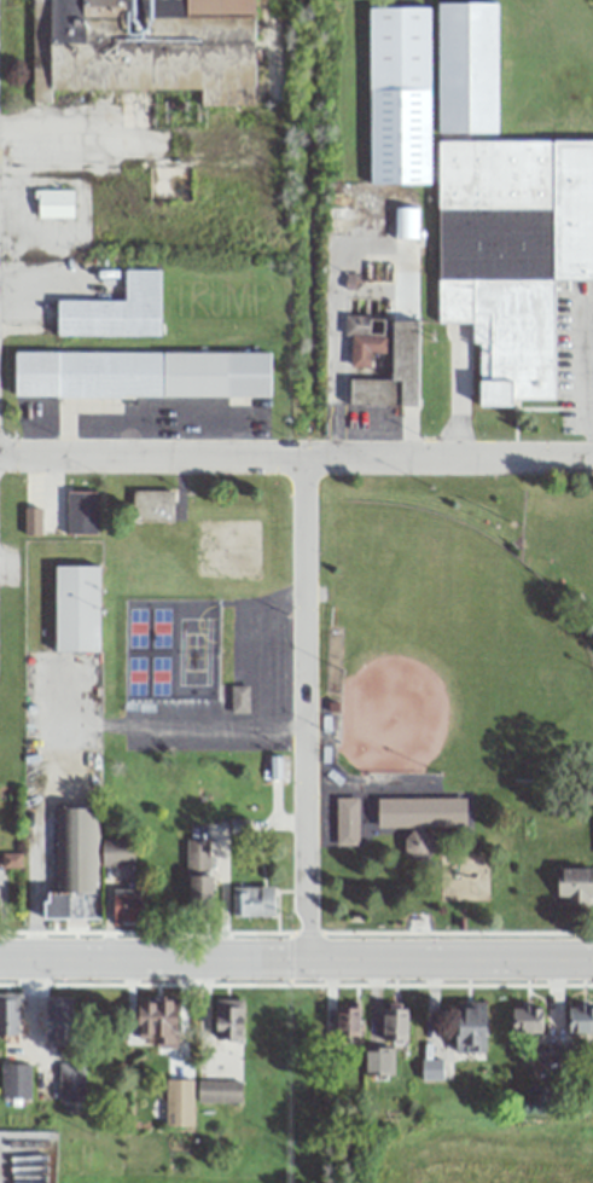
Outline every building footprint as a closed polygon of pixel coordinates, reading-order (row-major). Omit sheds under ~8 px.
[(33,92),(202,91),(202,104),(281,104),(281,47),(257,47),(257,0),(32,0),(33,92)] [(370,8),(370,184),(431,184),(431,135),(499,135),(499,3),(434,4),(434,8),(370,8)] [(437,141),(438,323),(477,323),(478,406),(554,406),(554,281),(592,280),(592,140),(437,141)] [(74,189),(37,189),(37,217),(74,217),(74,189)] [(160,336),(161,269),(126,269),(126,300),(58,300),(58,336),(160,336)] [(372,368),(372,354),(385,354),(386,317),(345,316),(344,335),(352,335),(352,367),(372,368)] [(393,380),(350,380),(350,406),(418,406),(418,321),(393,321),(393,380)] [(272,397),(272,352),(16,352),(16,397),(272,397)] [(174,522),(174,490),(132,490),(132,522),(174,522)] [(97,535),(97,491),(66,491),(66,535),(97,535)] [(100,566),(56,566),(56,652),(100,652),(100,566)] [(336,846),(357,846),(357,798),(336,798),(336,846)] [(377,798),(377,828),(408,828),(408,856),(429,856),(429,828),(466,828),(466,798),(377,798)] [(97,808),(58,808),(60,891),(46,892),(47,921),(99,920),(97,808)] [(187,840),(187,915),(211,915),(211,840),(187,840)] [(133,841),(103,841),(103,865),(133,865),(133,841)] [(592,887),(592,869),(558,869),(559,905),(591,904),(591,887),(592,887)] [(275,917),(275,887),(232,887),(232,917),(275,917)] [(115,890),(115,925),(144,925),(144,890),(115,890)] [(19,1040),(19,993),(0,993),(0,1040),(19,1040)] [(47,1042),(75,1042),(75,996),(47,996),(47,1042)] [(179,999),(139,999),(139,1043),(179,1043),(179,999)] [(245,999),(216,999),(216,1037),(245,1037),(245,999)] [(488,999),(456,999),(456,1048),(488,1048),(488,999)] [(569,1005),(569,1032),(592,1032),(592,1005),(569,1005)] [(361,1006),(339,1006),(339,1034),(361,1034),(361,1006)] [(512,1032),(544,1032),(544,1006),(512,1006),(512,1032)] [(409,1007),(385,1007),(385,1041),(409,1041),(409,1007)] [(573,1042),(537,1041),(536,1061),(573,1062),(573,1042)] [(83,1101),(83,1063),(59,1063),(59,1101),(83,1101)] [(31,1099),(31,1064),(1,1064),(1,1099),(31,1099)] [(165,1126),(193,1126),(193,1079),(165,1079),(165,1126)] [(198,1102),(241,1102),(241,1080),(198,1080),(198,1102)]
